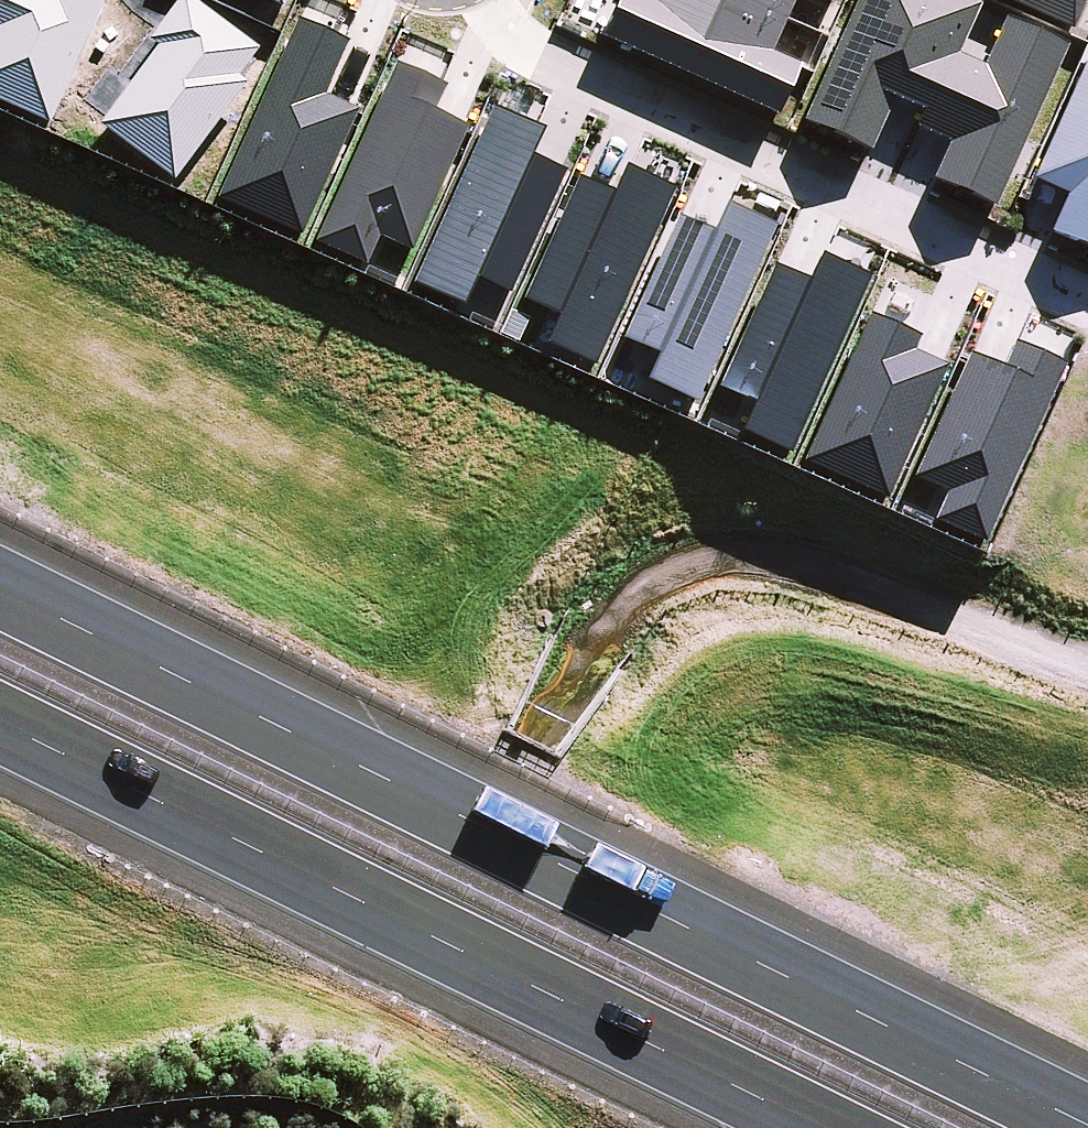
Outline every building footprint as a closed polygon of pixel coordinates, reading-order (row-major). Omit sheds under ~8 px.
[(104,4),(95,0),(49,0),(48,0),(0,0),(0,112),(46,133),(104,4)] [(597,45),(773,122),(796,72),(767,59),(792,0),(648,0),(645,6),(631,0),(618,0),(597,45)] [(1064,50),(1001,21),(980,70),(956,59),(977,9),(956,0),(856,0),(797,127),(866,156),(889,107),(916,119),(909,133),(945,150),(929,186),(991,214),(1064,50)] [(828,9),(832,0),(806,0),(828,9)] [(1084,0),(987,0),(1068,33),(1084,0)] [(346,48),(298,26),(217,204),(298,242),(355,118),(319,102),(346,48)] [(1087,54),(1028,185),(1062,199),(1045,240),(1087,259),(1087,55),(1087,54)] [(390,69),(310,249),(362,272),(374,242),(408,256),(465,134),(431,119),(443,92),(390,69)] [(540,137),(487,113),(406,290),(458,314),(473,280),(506,295),(561,174),(530,160),(540,137)] [(591,371),(670,194),(619,172),(608,197),(573,181),(517,307),(552,322),(541,350),(591,371)] [(693,408),(772,230),(721,208),(710,234),(674,218),(619,342),(656,359),(644,387),(693,408)] [(785,463),(867,282),(816,259),(806,284),(769,267),(713,393),(750,410),(734,442),(785,463)] [(919,339),(868,315),(798,468),(882,507),(944,370),(912,355),(919,339)] [(980,550),(1060,371),(1009,348),(998,374),(964,358),(910,482),(943,498),(930,527),(980,550)]
